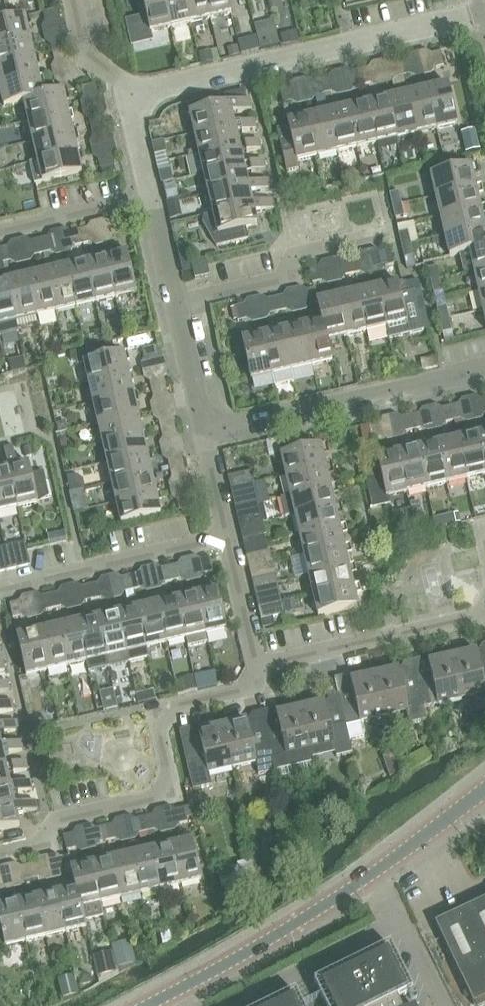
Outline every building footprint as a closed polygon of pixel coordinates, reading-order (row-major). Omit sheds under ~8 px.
[(164,0),(143,0),(150,32),(171,27),(164,0)] [(186,0),(164,0),(171,27),(191,23),(186,0)] [(207,0),(186,0),(191,23),(212,18),(207,0)] [(212,18),(232,13),(229,0),(207,0),(212,18)] [(58,9),(43,12),(45,21),(60,18),(58,9)] [(30,37),(25,19),(29,18),(29,16),(0,23),(0,44),(30,37)] [(60,18),(45,21),(42,26),(45,42),(51,45),(67,42),(69,35),(66,21),(60,18)] [(281,34),(284,45),(299,42),(297,30),(281,34)] [(277,32),(258,36),(261,49),(280,44),(277,32)] [(30,37),(0,44),(0,66),(34,58),(30,40),(34,39),(34,36),(30,37)] [(51,45),(53,53),(68,49),(67,42),(51,45)] [(238,47),(228,49),(230,57),(240,54),(238,47)] [(53,53),(55,60),(70,57),(68,49),(53,53)] [(212,51),(200,53),(203,64),(214,61),(212,51)] [(411,55),(408,60),(411,74),(417,77),(431,73),(436,68),(432,54),(426,51),(411,55)] [(441,52),(432,54),(436,68),(444,66),(441,52)] [(34,58),(0,66),(0,86),(39,77),(35,60),(39,59),(38,57),(34,58)] [(400,62),(403,76),(411,74),(408,60),(400,62)] [(372,64),(368,69),(371,83),(377,86),(391,83),(392,82),(396,78),(392,63),(387,61),(372,64)] [(403,76),(400,62),(392,63),(396,78),(403,76)] [(361,71),(364,85),(371,83),(368,69),(361,71)] [(329,78),(332,93),(338,95),(352,92),(357,87),(353,72),(347,70),(333,73),(329,78)] [(364,85),(361,71),(353,72),(357,87),(364,85)] [(39,77),(0,86),(0,88),(5,107),(24,103),(24,101),(44,97),(43,96),(39,80),(44,79),(43,76),(39,77)] [(321,80),(324,95),(332,93),(329,78),(321,80)] [(292,82),(289,87),(292,102),(298,104),(313,101),(317,96),(314,82),(308,79),(292,82)] [(324,95),(321,80),(314,82),(317,96),(322,95),(324,95)] [(61,85),(62,92),(67,91),(68,92),(77,90),(76,89),(78,88),(76,81),(61,85)] [(98,92),(96,85),(82,88),(84,96),(98,92)] [(429,90),(438,129),(458,125),(449,85),(431,89),(430,85),(428,86),(429,90)] [(292,102),(289,87),(280,89),(284,104),(292,102)] [(230,94),(228,94),(230,104),(247,100),(244,90),(243,91),(230,94)] [(438,129),(429,90),(411,94),(410,90),(407,90),(408,94),(417,134),(438,129)] [(68,93),(68,92),(67,91),(62,92),(43,96),(44,97),(24,101),(24,103),(29,123),(68,113),(64,94),(68,93)] [(98,92),(84,96),(80,100),(84,117),(90,121),(104,117),(107,110),(104,96),(98,92)] [(417,134),(408,94),(391,98),(390,94),(387,95),(388,99),(398,139),(417,134)] [(322,95),(317,96),(320,109),(327,107),(324,95),(322,95)] [(247,100),(230,104),(190,113),(195,133),(235,124),(232,114),(252,109),(250,99),(247,100)] [(398,139),(388,99),(371,103),(370,99),(367,100),(368,103),(377,143),(398,139)] [(377,143),(368,103),(350,107),(349,104),(346,104),(347,108),(357,148),(377,143)] [(357,148),(347,108),(331,112),(330,108),(328,109),(329,112),(338,152),(357,148)] [(29,123),(34,142),(73,133),(69,116),(73,115),(72,112),(68,113),(29,123)] [(338,152),(329,112),(311,116),(310,113),(308,113),(309,117),(318,157),(338,152)] [(90,121),(92,128),(106,125),(104,117),(90,121)] [(318,157),(309,117),(290,121),(290,118),(287,118),(297,162),(318,157)] [(235,124),(195,133),(199,153),(239,143),(237,134),(256,129),(254,120),(235,124)] [(92,128),(93,135),(108,132),(106,125),(92,128)] [(475,129),(463,132),(468,152),(480,149),(475,129)] [(77,132),(73,133),(34,142),(39,162),(78,153),(74,135),(78,134),(77,132)] [(113,135),(108,132),(93,135),(89,141),(93,155),(98,159),(113,155),(116,150),(113,135)] [(239,143),(199,153),(204,173),(244,163),(242,153),(261,149),(258,139),(239,143)] [(165,141),(153,144),(156,154),(167,151),(165,141)] [(82,152),(78,153),(39,162),(43,182),(83,173),(78,155),(82,155),(82,152)] [(115,165),(113,157),(113,155),(98,159),(100,168),(115,165)] [(244,163),(204,173),(209,193),(249,184),(246,173),(265,168),(263,159),(244,164),(244,163)] [(432,175),(437,196),(476,187),(472,169),(476,168),(475,165),(432,175)] [(172,170),(160,173),(162,182),(174,180),(172,170)] [(249,184),(209,193),(213,213),(253,203),(251,193),(270,189),(268,180),(249,184)] [(480,186),(476,187),(437,196),(441,215),(481,206),(477,190),(481,189),(480,186)] [(393,206),(403,203),(400,191),(391,193),(390,194),(393,206)] [(249,239),(247,227),(258,225),(256,213),(275,208),(272,199),(253,203),(213,213),(207,214),(205,219),(217,247),(249,239)] [(403,203),(393,206),(396,218),(406,216),(403,203)] [(446,236),(484,227),(484,225),(481,209),(484,208),(484,207),(484,205),(481,206),(441,215),(446,236)] [(42,210),(44,220),(63,216),(61,206),(42,210)] [(87,228),(90,242),(97,245),(111,242),(115,236),(111,222),(105,218),(91,222),(87,228)] [(111,222),(115,236),(124,234),(121,220),(111,222)] [(446,236),(451,257),(461,255),(471,252),(471,251),(484,248),(484,227),(446,236)] [(51,231),(47,237),(50,251),(57,255),(71,251),(75,246),(72,231),(65,228),(51,231)] [(87,228),(79,230),(83,244),(90,242),(87,228)] [(79,230),(72,231),(75,246),(83,244),(79,230)] [(400,233),(402,246),(412,243),(409,231),(400,233)] [(11,240),(7,247),(10,261),(17,264),(32,260),(35,255),(32,241),(26,237),(11,240)] [(47,237),(39,239),(43,253),(50,251),(47,237)] [(43,253),(39,239),(32,241),(35,255),(43,253)] [(412,243),(402,246),(405,258),(415,256),(412,243)] [(83,244),(75,246),(77,254),(85,252),(83,244)] [(0,248),(0,250),(3,262),(10,261),(7,247),(0,248)] [(361,252),(357,258),(361,272),(367,275),(381,272),(386,266),(383,252),(376,248),(361,252)] [(471,252),(461,255),(465,273),(475,271),(484,268),(484,248),(471,251),(471,252)] [(391,250),(384,251),(383,252),(386,266),(395,264),(391,250)] [(104,254),(105,258),(106,258),(115,297),(137,292),(128,253),(109,257),(108,253),(104,254)] [(188,256),(180,258),(184,273),(191,271),(188,256)] [(322,261),(318,267),(321,281),(328,284),(342,281),(346,275),(342,261),(336,257),(322,261)] [(95,302),(115,297),(106,258),(105,258),(89,262),(88,258),(85,258),(86,262),(95,302)] [(350,259),(353,274),(361,272),(357,258),(350,259)] [(191,262),(194,271),(195,279),(210,275),(206,259),(191,262)] [(353,274),(350,259),(342,261),(346,275),(353,274)] [(95,302),(86,262),(69,266),(68,262),(65,263),(66,267),(75,307),(95,302)] [(431,281),(440,279),(437,266),(428,268),(431,281)] [(75,307),(66,267),(50,271),(50,267),(46,268),(47,272),(56,311),(75,307)] [(310,269),(314,283),(321,281),(318,267),(310,269)] [(475,271),(480,291),(484,290),(484,268),(475,271)] [(56,311),(47,272),(30,276),(29,272),(26,272),(27,276),(36,316),(56,311)] [(16,320),(36,316),(27,276),(10,280),(9,276),(6,277),(7,281),(16,320)] [(440,279),(431,281),(434,293),(443,291),(440,279)] [(16,320),(7,281),(0,282),(0,324),(16,320)] [(376,283),(377,287),(387,327),(389,338),(424,330),(415,291),(402,295),(399,282),(380,286),(379,282),(376,283)] [(287,290),(283,296),(287,310),(293,313),(307,310),(311,304),(308,290),(301,286),(287,290)] [(387,327),(377,287),(360,291),(359,287),(357,288),(358,291),(367,331),(387,327)] [(311,304),(318,303),(317,297),(318,297),(316,288),(308,290),(311,304)] [(338,296),(337,296),(347,336),(367,331),(358,291),(340,295),(339,292),(337,292),(338,296)] [(247,299),(244,305),(247,320),(253,323),(268,319),(271,314),(268,299),(262,296),(247,299)] [(276,298),(279,312),(287,310),(283,296),(276,298)] [(319,296),(318,297),(317,297),(318,303),(322,321),(323,321),(327,341),(328,340),(347,336),(337,296),(320,300),(319,296)] [(279,312),(276,298),(268,299),(271,314),(279,312)] [(247,320),(244,305),(235,307),(239,322),(247,320)] [(441,321),(449,319),(446,307),(438,309),(441,321)] [(449,319),(441,321),(443,333),(452,331),(449,319)] [(333,360),(328,340),(327,341),(323,321),(322,321),(306,325),(305,322),(302,322),(303,326),(312,365),(333,360)] [(283,327),(283,331),(292,370),(312,365),(303,326),(286,330),(286,326),(283,327)] [(263,332),(264,335),(273,374),(276,386),(295,382),(292,370),(283,331),(266,334),(266,331),(263,332)] [(252,379),(273,374),(264,335),(245,339),(245,336),(242,337),(252,379)] [(84,364),(89,382),(129,373),(125,355),(128,355),(128,353),(114,356),(111,344),(70,354),(72,361),(78,365),(84,364)] [(143,349),(145,358),(159,354),(158,350),(157,346),(143,349)] [(165,358),(159,354),(145,358),(141,364),(144,378),(150,382),(164,379),(168,372),(165,358)] [(132,372),(129,373),(89,382),(94,403),(134,394),(129,375),(133,375),(132,372)] [(166,386),(164,379),(150,382),(152,389),(166,386)] [(166,386),(152,389),(154,397),(168,394),(166,386)] [(137,393),(134,394),(94,403),(98,423),(139,414),(134,397),(138,396),(137,393)] [(458,405),(461,419),(467,422),(481,419),(484,413),(484,412),(482,399),(476,396),(461,399),(458,405)] [(421,408),(418,414),(421,428),(427,432),(442,428),(446,422),(443,408),(436,405),(421,408)] [(458,405),(450,406),(453,420),(461,419),(458,405)] [(443,408),(446,422),(453,420),(450,406),(443,408)] [(139,414),(98,423),(103,443),(143,433),(139,417),(142,416),(142,413),(139,414)] [(382,417),(378,423),(382,437),(388,441),(402,437),(406,431),(403,417),(397,414),(382,417)] [(418,414),(410,416),(413,430),(421,428),(418,414)] [(413,430),(410,416),(403,417),(406,431),(413,430)] [(176,426),(174,419),(160,422),(161,429),(176,426)] [(66,421),(58,422),(59,431),(68,429),(66,421)] [(382,437),(378,423),(370,425),(373,439),(382,437)] [(163,437),(177,434),(176,426),(161,429),(163,437)] [(478,434),(484,465),(484,432),(480,433),(479,429),(477,430),(478,434)] [(146,432),(143,433),(103,443),(108,464),(147,454),(144,436),(147,435),(146,432)] [(467,478),(484,474),(484,465),(478,434),(460,438),(459,434),(457,434),(458,438),(467,478)] [(437,439),(438,443),(447,483),(467,478),(458,438),(440,442),(439,438),(437,439)] [(69,440),(61,442),(62,450),(71,448),(69,440)] [(447,483),(438,443),(420,447),(419,443),(417,444),(418,447),(427,487),(447,483)] [(324,447),(323,444),(281,454),(286,476),(324,467),(320,448),(324,447)] [(10,468),(20,507),(40,502),(39,499),(53,495),(50,481),(48,481),(46,471),(34,474),(31,463),(19,466),(15,446),(6,448),(10,468)] [(31,446),(24,448),(26,457),(34,455),(31,446)] [(398,448),(399,452),(408,492),(427,487),(418,447),(401,451),(400,447),(398,448)] [(391,503),(389,496),(408,492),(399,452),(379,456),(378,452),(376,453),(379,466),(364,470),(373,507),(391,503)] [(151,453),(147,454),(108,464),(112,483),(153,473),(148,456),(152,455),(151,453)] [(169,462),(170,469),(185,466),(183,458),(169,462)] [(73,477),(85,476),(84,462),(72,463),(73,477)] [(187,474),(185,466),(170,469),(172,477),(187,474)] [(324,467),(286,476),(291,495),(329,486),(325,469),(329,469),(328,466),(324,467)] [(20,507),(10,468),(0,470),(0,512),(20,507)] [(231,489),(255,483),(252,471),(229,477),(231,489)] [(156,473),(153,473),(112,483),(117,503),(157,494),(153,476),(156,475),(156,473)] [(265,481),(255,483),(258,495),(234,501),(238,517),(262,512),(264,523),(274,520),(265,481)] [(258,495),(255,483),(231,489),(234,501),(258,495)] [(333,486),(329,486),(291,495),(295,516),(334,507),(330,489),(333,488),(333,486)] [(161,493),(157,494),(117,503),(122,523),(162,514),(158,496),(161,495),(161,493)] [(194,507),(192,498),(178,501),(180,510),(194,507)] [(338,506),(334,507),(295,516),(300,535),(339,527),(335,509),(338,508),(338,506)] [(241,529),(264,524),(264,523),(262,512),(238,517),(241,529)] [(264,524),(241,529),(244,541),(267,536),(264,524)] [(339,527),(300,535),(305,555),(343,546),(339,529),(343,528),(342,526),(339,527)] [(31,565),(28,550),(26,541),(13,544),(19,568),(31,565)] [(13,544),(2,547),(7,571),(19,568),(13,544)] [(309,575),(348,566),(344,549),(347,548),(346,545),(343,546),(305,555),(309,575)] [(250,568),(273,563),(271,551),(247,556),(250,568)] [(182,559),(178,564),(181,578),(182,579),(188,582),(202,579),(205,574),(202,559),(196,555),(182,559)] [(214,572),(211,557),(202,559),(205,574),(214,572)] [(250,568),(252,580),(276,574),(273,563),(250,568)] [(182,579),(181,578),(178,564),(170,566),(174,581),(182,579)] [(142,568),(138,574),(141,588),(148,592),(162,588),(166,583),(162,568),(156,565),(142,568)] [(348,566),(309,575),(314,595),(352,586),(348,569),(352,568),(351,565),(348,566)] [(174,581),(170,566),(162,568),(166,583),(174,581)] [(102,577),(98,583),(102,597),(108,601),(122,597),(126,592),(123,577),(116,574),(102,577)] [(141,588),(138,574),(130,575),(134,590),(141,588)] [(126,592),(134,590),(130,575),(123,577),(126,592)] [(62,586),(59,592),(62,606),(68,610),(82,607),(86,601),(83,586),(76,583),(62,586)] [(102,597),(98,583),(91,585),(94,599),(102,597)] [(86,601),(94,599),(91,585),(83,586),(86,601)] [(356,585),(352,586),(314,595),(319,616),(357,607),(353,589),(357,588),(356,585)] [(227,629),(218,590),(200,594),(200,590),(197,591),(198,594),(206,634),(227,629)] [(256,595),(259,608),(282,602),(280,590),(256,595)] [(23,595),(19,601),(22,616),(28,619),(42,616),(46,610),(43,596),(37,592),(23,595)] [(59,592),(51,594),(54,608),(62,606),(59,592)] [(54,608),(51,594),(43,596),(46,610),(54,608)] [(177,595),(178,599),(187,639),(206,634),(198,594),(180,598),(180,595),(177,595)] [(157,600),(158,604),(167,643),(187,639),(178,599),(161,603),(160,599),(157,600)] [(22,616),(19,601),(10,603),(13,618),(22,616)] [(259,608),(262,620),(274,617),(285,614),(282,602),(259,608)] [(147,648),(167,643),(158,604),(141,607),(140,604),(137,605),(138,608),(147,648)] [(118,609),(118,612),(128,652),(147,648),(138,608),(121,612),(121,609),(118,609)] [(97,614),(98,617),(107,657),(128,652),(118,612),(101,617),(100,613),(97,614)] [(77,618),(78,622),(87,662),(107,657),(98,617),(81,621),(80,618),(77,618)] [(274,617),(262,620),(263,627),(276,624),(274,617)] [(57,623),(58,627),(67,666),(87,662),(78,622),(61,626),(60,622),(57,623)] [(37,628),(38,631),(47,671),(67,666),(58,627),(41,630),(40,627),(37,628)] [(17,632),(27,676),(47,671),(38,631),(20,635),(19,632),(17,632)] [(453,657),(462,700),(484,694),(484,650),(453,657)] [(424,709),(462,700),(453,657),(414,666),(424,709)] [(411,723),(426,719),(424,709),(414,666),(375,675),(385,717),(409,712),(411,723)] [(194,675),(182,678),(185,692),(197,689),(194,675)] [(347,726),(348,726),(385,717),(375,675),(337,684),(340,699),(341,699),(347,726)] [(0,685),(0,694),(10,691),(8,683),(0,685)] [(116,696),(103,699),(106,712),(119,709),(116,696)] [(312,757),(337,751),(336,745),(351,741),(348,726),(347,726),(341,699),(340,699),(301,708),(312,757)] [(15,711),(13,703),(0,706),(0,714),(15,711)] [(261,717),(274,772),(313,762),(312,757),(301,708),(261,717)] [(256,763),(259,775),(274,772),(261,717),(221,726),(231,769),(256,763)] [(231,769),(221,726),(219,727),(218,724),(215,722),(205,724),(203,728),(204,730),(181,736),(194,790),(213,786),(210,774),(231,769)] [(3,746),(1,735),(20,731),(18,723),(0,726),(0,747),(3,746)] [(3,746),(0,747),(0,767),(7,766),(5,755),(25,750),(22,742),(3,746)] [(13,786),(10,774),(29,770),(27,761),(7,766),(0,767),(0,789),(13,786)] [(399,765),(387,769),(390,777),(401,773),(399,765)] [(13,786),(0,789),(0,810),(17,806),(14,794),(34,790),(32,782),(13,786)] [(291,800),(282,803),(286,821),(295,818),(291,800)] [(17,806),(0,810),(0,832),(23,826),(20,814),(39,810),(36,802),(17,806)] [(156,809),(152,815),(155,830),(161,833),(175,830),(179,824),(176,810),(170,806),(156,809)] [(176,810),(179,822),(179,824),(188,822),(185,808),(176,810)] [(281,809),(275,811),(277,819),(283,818),(281,809)] [(116,818),(112,825),(115,839),(121,842),(135,839),(140,833),(136,819),(130,815),(116,818)] [(144,817),(147,831),(155,830),(152,815),(144,817)] [(136,819),(140,833),(147,831),(144,817),(136,819)] [(76,828),(72,834),(75,848),(81,852),(95,848),(100,842),(97,828),(91,824),(76,828)] [(112,825),(105,826),(108,840),(115,839),(112,825)] [(97,828),(100,842),(108,840),(105,826),(97,828)] [(72,834),(64,836),(67,850),(75,848),(72,834)] [(171,841),(172,845),(182,886),(201,881),(192,840),(175,844),(174,840),(171,841)] [(151,846),(152,850),(161,890),(182,886),(172,845),(155,849),(154,845),(151,846)] [(141,895),(161,890),(152,850),(134,854),(133,850),(131,851),(131,854),(141,895)] [(41,857),(37,863),(40,878),(46,881),(60,878),(65,872),(62,857),(55,854),(41,857)] [(111,855),(112,859),(121,899),(141,895),(131,854),(115,858),(114,855),(111,855)] [(65,872),(71,870),(70,865),(71,865),(69,856),(62,857),(65,872)] [(90,860),(91,864),(100,904),(121,899),(112,859),(93,863),(93,860),(90,860)] [(253,860),(238,864),(239,867),(243,887),(243,889),(238,891),(242,898),(260,891),(253,860)] [(0,868),(0,882),(1,887),(7,890),(21,887),(25,881),(22,866),(16,863),(2,866),(0,868)] [(37,863),(29,865),(33,880),(40,878),(37,863)] [(70,865),(71,870),(76,889),(77,888),(82,908),(83,908),(85,920),(103,916),(100,904),(91,864),(73,868),(72,864),(71,865),(70,865)] [(25,881),(33,880),(29,865),(22,866),(25,881)] [(56,889),(57,893),(66,933),(87,929),(85,920),(83,908),(82,908),(77,888),(76,889),(60,892),(59,889),(56,889)] [(37,897),(47,938),(66,933),(57,893),(40,897),(39,893),(37,894),(37,897)] [(16,898),(17,902),(26,942),(47,938),(37,897),(20,901),(19,898),(16,898)] [(484,1001),(484,901),(436,924),(474,1005),(484,1001)] [(17,902),(0,906),(0,923),(5,947),(26,942),(17,902)] [(131,940),(113,945),(118,966),(136,962),(131,940)] [(375,954),(315,984),(326,1005),(402,1005),(398,998),(413,991),(391,946),(375,954)] [(113,952),(95,956),(99,975),(118,971),(113,952)] [(85,972),(78,973),(80,983),(92,981),(91,976),(85,972)] [(74,974),(59,978),(64,997),(79,993),(74,974)] [(297,993),(270,1005),(303,1005),(297,993)]
